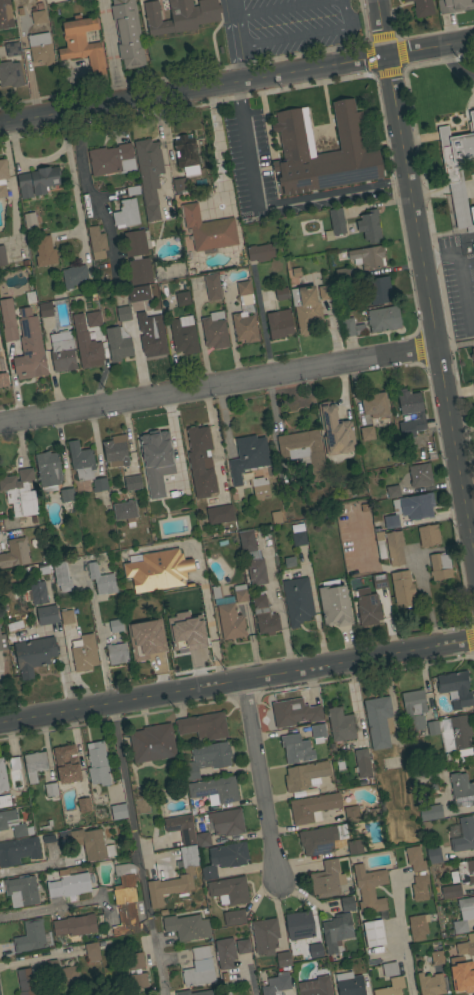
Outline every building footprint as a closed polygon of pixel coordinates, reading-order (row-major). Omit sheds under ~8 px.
[(14,27),(0,29),(0,0),(9,0),(14,27)] [(113,6),(112,0),(134,0),(145,64),(142,65),(142,66),(127,69),(127,68),(124,68),(122,59),(120,59),(117,45),(120,44),(120,42),(118,43),(115,21),(113,21),(110,6),(113,6)] [(143,2),(157,0),(161,22),(172,20),(170,8),(169,8),(168,0),(192,0),(193,7),(198,6),(197,0),(217,0),(218,5),(220,4),(222,12),(219,13),(220,20),(197,24),(197,28),(174,32),(149,36),(143,2)] [(403,2),(403,0),(431,0),(434,14),(416,18),(413,8),(415,8),(413,1),(403,2)] [(437,0),(439,0),(472,0),(473,8),(440,14),(437,0)] [(46,22),(32,25),(30,11),(44,9),(46,22)] [(105,74),(91,76),(88,55),(86,55),(85,57),(80,58),(79,57),(59,60),(58,49),(66,48),(65,41),(63,40),(63,36),(64,34),(62,22),(96,17),(98,29),(84,32),(86,44),(100,42),(105,74)] [(27,36),(48,32),(54,64),(45,65),(45,63),(40,64),(40,62),(33,63),(27,36)] [(18,42),(20,54),(6,57),(4,44),(18,42)] [(11,85),(0,87),(0,62),(11,60),(12,63),(19,61),(24,85),(11,88),(11,85)] [(315,154),(340,150),(331,102),(353,98),(356,112),(361,111),(363,122),(357,123),(361,147),(364,147),(365,153),(378,150),(383,177),(308,190),(308,191),(288,195),(288,194),(284,195),(283,194),(280,194),(278,185),(279,185),(278,178),(281,177),(280,172),(273,173),(271,162),(284,160),(279,132),(273,133),(271,124),(277,123),(275,113),(307,107),(315,154)] [(469,111),(473,110),(473,159),(462,161),(462,164),(460,165),(471,225),(472,225),(469,207),(473,206),(473,232),(467,233),(466,227),(457,229),(449,183),(447,184),(437,127),(448,125),(450,137),(470,134),(468,123),(471,122),(469,111)] [(198,164),(199,174),(185,176),(183,167),(178,168),(176,157),(175,151),(173,141),(179,140),(178,135),(186,134),(187,139),(194,137),(198,164)] [(150,139),(151,143),(159,141),(164,173),(157,174),(159,188),(155,189),(158,204),(157,204),(160,220),(147,222),(144,206),(145,206),(134,142),(150,139)] [(92,176),(89,161),(98,159),(96,149),(105,147),(106,149),(118,147),(118,145),(131,143),(136,171),(120,173),(120,171),(92,176)] [(7,196),(0,197),(0,159),(5,158),(9,178),(4,179),(5,184),(5,187),(8,186),(8,190),(6,191),(7,196)] [(37,171),(37,169),(49,167),(50,168),(58,166),(60,175),(58,175),(59,184),(45,187),(47,194),(34,196),(33,187),(31,187),(33,197),(21,199),(17,175),(37,171)] [(185,177),(187,193),(175,195),(173,179),(185,177)] [(139,185),(140,194),(128,196),(127,195),(120,196),(119,190),(126,188),(126,187),(139,185)] [(139,223),(125,226),(125,227),(117,229),(116,225),(114,226),(112,213),(120,211),(120,208),(121,207),(120,200),(135,198),(139,223)] [(233,217),(238,244),(194,251),(193,241),(188,242),(182,205),(197,202),(201,223),(233,217)] [(346,233),(333,236),(333,240),(326,241),(324,231),(332,230),(328,210),(341,208),(346,233)] [(381,238),(377,239),(378,242),(369,244),(368,240),(364,241),(363,231),(358,232),(356,221),(361,220),(360,215),(369,214),(369,210),(377,209),(378,214),(377,215),(381,238)] [(35,212),(35,214),(40,213),(42,223),(37,224),(38,231),(27,233),(23,214),(35,212)] [(87,227),(103,224),(108,250),(104,250),(106,258),(93,260),(87,227)] [(148,253),(127,257),(123,233),(144,229),(148,253)] [(55,249),(58,263),(37,267),(35,257),(38,256),(37,251),(36,251),(36,249),(37,249),(35,238),(50,235),(52,249),(55,249)] [(273,243),(276,258),(257,262),(257,260),(249,261),(247,248),(249,247),(249,246),(255,245),(255,246),(273,243)] [(383,245),(385,253),(383,254),(385,265),(382,266),(383,266),(363,270),(362,264),(354,265),(353,259),(348,260),(347,251),(383,245)] [(153,281),(131,285),(127,261),(148,257),(153,281)] [(85,265),(88,278),(80,279),(81,284),(72,285),(73,288),(65,290),(61,270),(68,269),(68,268),(85,265)] [(348,268),(349,279),(337,281),(335,269),(348,268)] [(222,299),(208,301),(203,276),(217,273),(222,299)] [(367,279),(388,276),(393,302),(372,305),(367,279)] [(250,280),(252,294),(251,294),(254,311),(246,313),(246,316),(255,315),(259,341),(248,343),(248,342),(245,343),(244,339),(239,340),(239,341),(236,341),(232,314),(244,313),(241,295),(238,296),(236,282),(250,280)] [(334,298),(320,300),(318,286),(332,284),(334,298)] [(314,285),(316,302),(320,301),(321,307),(322,307),(322,310),(321,310),(322,318),(316,319),(317,324),(310,325),(311,333),(309,333),(309,335),(303,336),(302,334),(299,335),(294,306),(293,307),(290,289),(314,285)] [(289,299),(277,301),(275,289),(287,287),(289,299)] [(189,291),(190,304),(177,306),(175,293),(189,291)] [(132,305),(130,296),(137,294),(139,305),(145,304),(147,317),(133,319),(130,306),(132,305)] [(3,328),(0,311),(0,300),(11,298),(16,326),(16,327),(18,340),(4,342),(2,328),(3,328)] [(51,302),(53,316),(41,318),(38,304),(51,302)] [(129,306),(132,319),(119,322),(116,308),(129,306)] [(398,306),(401,327),(396,328),(396,329),(392,330),(392,329),(371,332),(370,325),(368,325),(367,320),(369,319),(368,311),(398,306)] [(44,352),(48,375),(18,380),(17,375),(15,375),(12,358),(23,356),(20,337),(22,337),(18,319),(21,318),(19,309),(30,307),(32,317),(37,316),(43,353),(44,352)] [(290,309),(294,333),(285,334),(286,337),(271,339),(266,313),(290,309)] [(100,311),(102,325),(88,328),(86,313),(100,311)] [(210,316),(209,313),(223,311),(224,318),(216,319),(217,321),(225,319),(229,347),(213,350),(212,346),(205,347),(201,318),(210,316)] [(167,354),(158,355),(158,351),(143,354),(140,335),(141,335),(144,325),(152,323),(151,316),(161,315),(167,354)] [(179,319),(178,317),(192,315),(193,324),(194,324),(199,352),(183,355),(183,351),(175,352),(169,321),(179,319)] [(353,317),(354,326),(364,324),(366,333),(344,337),(341,319),(353,317)] [(75,331),(74,331),(73,325),(85,323),(86,327),(87,327),(88,332),(85,333),(87,342),(95,341),(95,343),(102,342),(105,360),(103,361),(104,365),(82,369),(75,331)] [(119,326),(119,327),(121,326),(122,329),(123,331),(125,332),(128,335),(129,336),(130,337),(134,355),(120,358),(121,361),(111,363),(110,358),(111,358),(108,344),(105,329),(119,326)] [(76,364),(77,369),(69,371),(68,370),(54,372),(50,351),(52,350),(50,341),(54,340),(53,335),(70,332),(76,364)] [(427,429),(415,432),(416,437),(401,439),(398,423),(417,419),(416,412),(401,415),(397,393),(399,392),(398,390),(406,389),(406,391),(409,391),(409,394),(420,392),(427,429)] [(385,391),(389,415),(371,418),(371,414),(364,415),(361,398),(367,397),(366,395),(385,391)] [(321,404),(321,402),(329,401),(329,403),(333,402),(333,404),(336,406),(337,411),(336,411),(337,420),(336,420),(337,422),(348,420),(349,422),(351,422),(355,446),(352,446),(353,450),(349,450),(350,452),(327,456),(323,437),(325,436),(324,432),(323,432),(318,404),(321,404)] [(187,452),(190,452),(186,428),(196,426),(196,428),(207,426),(212,449),(205,450),(206,457),(210,456),(217,492),(208,493),(209,496),(195,498),(187,452)] [(373,426),(375,439),(362,441),(360,428),(373,426)] [(328,479),(313,482),(310,466),(300,468),(298,458),(290,459),(289,457),(280,458),(277,437),(319,429),(328,479)] [(162,476),(166,497),(150,500),(143,455),(141,455),(140,449),(141,449),(139,437),(142,436),(142,435),(148,434),(148,432),(158,430),(159,432),(165,431),(166,432),(169,431),(176,473),(162,476)] [(130,464),(128,464),(129,466),(123,467),(123,465),(110,468),(109,461),(106,462),(102,442),(112,440),(112,437),(126,435),(127,442),(126,442),(130,464)] [(254,435),(255,439),(264,437),(269,465),(242,470),(242,472),(242,473),(243,483),(241,484),(241,485),(232,487),(227,461),(237,459),(234,439),(254,435)] [(78,439),(79,450),(92,448),(95,469),(94,470),(94,471),(93,471),(94,478),(78,481),(76,469),(72,470),(67,441),(78,439)] [(46,452),(46,451),(50,451),(50,454),(58,452),(63,480),(60,481),(61,484),(57,484),(58,490),(42,493),(39,480),(38,480),(37,476),(39,476),(35,454),(46,452)] [(430,463),(433,484),(430,484),(430,485),(412,488),(412,486),(411,486),(410,482),(411,482),(409,466),(430,463)] [(6,490),(0,491),(0,478),(0,476),(6,475),(6,476),(16,475),(16,481),(19,480),(18,470),(32,468),(34,482),(28,483),(29,491),(34,490),(38,514),(14,517),(12,503),(7,504),(6,490)] [(140,475),(142,488),(126,491),(124,478),(140,475)] [(270,498),(255,500),(253,486),(250,486),(249,480),(251,479),(251,478),(264,476),(265,480),(267,479),(270,498)] [(108,490),(93,492),(93,488),(94,488),(92,479),(106,477),(108,490)] [(388,499),(386,487),(399,485),(401,496),(388,499)] [(73,488),(76,505),(69,506),(69,502),(62,503),(60,490),(73,488)] [(435,506),(431,507),(433,516),(420,519),(420,520),(414,521),(414,520),(409,521),(408,514),(401,515),(401,514),(398,514),(400,526),(386,529),(383,517),(395,515),(392,500),(432,492),(435,506)] [(138,517),(134,517),(135,526),(128,527),(127,518),(115,520),(113,504),(127,502),(127,500),(132,499),(132,501),(135,500),(138,517)] [(231,504),(234,520),(208,524),(205,508),(231,504)] [(381,531),(383,531),(384,535),(383,535),(386,558),(379,559),(375,532),(376,532),(374,522),(379,521),(381,531)] [(307,544),(294,547),(291,533),(292,533),(291,526),(303,524),(307,544)] [(441,544),(427,546),(428,547),(423,548),(423,547),(421,547),(417,527),(438,524),(441,544)] [(267,583),(252,586),(251,580),(249,581),(246,561),(245,561),(244,552),(242,553),(238,532),(253,530),(257,550),(258,550),(259,558),(263,558),(267,583)] [(401,530),(404,546),(402,546),(405,564),(391,567),(385,533),(401,530)] [(30,563),(0,568),(0,554),(8,552),(6,540),(25,537),(30,563)] [(132,577),(125,578),(123,564),(130,563),(129,556),(179,548),(180,553),(183,553),(184,560),(192,558),(195,571),(186,572),(187,579),(184,580),(185,585),(135,594),(132,577)] [(444,552),(445,554),(449,554),(452,570),(453,570),(453,573),(452,573),(453,577),(433,581),(432,576),(430,576),(430,572),(432,571),(429,555),(444,552)] [(66,560),(70,578),(71,578),(73,590),(61,593),(59,585),(57,585),(53,563),(66,560)] [(97,561),(99,576),(114,573),(117,592),(97,595),(95,579),(90,580),(87,563),(97,561)] [(50,568),(45,569),(45,570),(34,572),(33,571),(24,573),(23,568),(49,564),(50,568)] [(282,573),(282,570),(291,568),(292,579),(308,576),(315,615),(310,616),(310,620),(301,621),(302,623),(299,624),(300,627),(290,629),(282,581),(283,581),(282,573)] [(409,570),(411,584),(413,583),(415,594),(413,594),(415,605),(411,606),(410,607),(408,608),(406,607),(403,607),(403,604),(396,605),(390,573),(409,570)] [(374,590),(371,575),(386,573),(388,587),(374,590)] [(323,587),(322,582),(339,579),(340,586),(345,585),(347,597),(348,597),(353,624),(337,627),(337,624),(328,626),(326,624),(324,625),(318,588),(323,587)] [(48,602),(33,605),(29,583),(45,581),(48,602)] [(236,603),(233,586),(245,584),(248,601),(236,603)] [(256,615),(255,615),(251,594),(262,591),(263,594),(265,594),(269,612),(272,611),(272,613),(276,613),(276,614),(278,614),(281,630),(274,631),(275,634),(267,636),(267,632),(259,634),(256,615)] [(377,593),(378,602),(379,602),(383,620),(378,620),(379,623),(361,627),(357,606),(358,606),(357,596),(377,593)] [(215,606),(214,599),(234,596),(237,616),(242,615),(242,616),(244,616),(247,636),(222,640),(217,605),(215,606)] [(59,622),(40,626),(37,608),(56,605),(59,622)] [(73,610),(75,622),(62,624),(60,612),(73,610)] [(168,644),(182,642),(184,652),(205,648),(199,617),(187,619),(186,613),(163,618),(168,644)] [(166,651),(148,654),(149,659),(133,662),(126,624),(135,622),(141,620),(141,622),(161,618),(166,651)] [(121,619),(123,631),(110,633),(108,621),(121,619)] [(99,665),(92,666),(92,669),(75,672),(71,648),(82,646),(80,635),(93,633),(99,665)] [(35,678),(21,680),(19,669),(18,670),(13,644),(54,636),(56,645),(58,645),(59,651),(57,651),(58,655),(49,657),(50,664),(32,667),(35,678)] [(128,657),(129,657),(130,661),(110,665),(106,645),(110,644),(111,645),(126,642),(128,657)] [(467,670),(469,681),(468,681),(469,688),(467,688),(468,692),(471,691),(473,705),(460,707),(458,700),(450,701),(448,692),(438,694),(436,683),(438,683),(437,676),(467,670)] [(423,689),(427,712),(424,712),(425,715),(423,716),(425,729),(408,732),(401,693),(423,689)] [(389,696),(393,717),(392,717),(394,731),(388,732),(391,747),(372,750),(364,700),(389,696)] [(309,723),(308,720),(295,722),(296,725),(276,728),(271,703),(302,698),(304,705),(308,704),(308,707),(321,705),(324,720),(309,723)] [(356,738),(342,741),(342,740),(333,742),(327,708),(341,706),(342,716),(352,714),(356,738)] [(221,712),(224,712),(228,737),(198,742),(197,732),(178,735),(176,720),(221,712)] [(468,726),(470,726),(472,736),(470,736),(473,754),(459,757),(458,750),(444,752),(440,732),(443,731),(440,719),(466,715),(468,726)] [(440,734),(429,736),(426,722),(437,720),(440,734)] [(171,723),(176,757),(134,763),(129,732),(143,730),(143,727),(171,723)] [(326,736),(323,736),(324,742),(314,744),(313,738),(312,739),(310,725),(324,723),(326,736)] [(302,762),(301,759),(298,760),(298,762),(287,764),(284,747),(282,747),(280,737),(286,736),(286,735),(292,734),(292,735),(299,733),(301,741),(308,740),(310,750),(314,750),(316,759),(302,762)] [(111,781),(110,781),(110,784),(100,786),(100,783),(91,784),(88,768),(91,768),(90,761),(89,761),(88,756),(86,744),(104,740),(111,781)] [(227,741),(227,746),(229,746),(231,758),(230,758),(231,766),(213,769),(212,766),(198,769),(200,778),(186,781),(183,763),(192,761),(191,750),(192,750),(191,747),(227,741)] [(75,744),(77,754),(70,755),(70,757),(78,755),(79,764),(78,765),(81,780),(60,784),(53,748),(75,744)] [(354,750),(367,748),(371,768),(367,768),(368,775),(373,774),(375,784),(361,787),(354,750)] [(23,755),(44,751),(47,769),(46,769),(46,771),(43,771),(43,770),(41,770),(41,771),(38,772),(38,770),(35,771),(37,783),(29,784),(23,755)] [(20,769),(10,770),(9,758),(19,756),(20,769)] [(8,790),(0,791),(0,757),(3,757),(8,790)] [(328,760),(330,775),(319,777),(321,783),(306,786),(307,789),(287,793),(284,776),(287,775),(286,768),(328,760)] [(468,783),(473,782),(473,805),(469,806),(469,805),(456,807),(455,803),(454,804),(452,793),(453,792),(449,774),(460,772),(460,774),(466,773),(468,783)] [(235,775),(239,801),(219,804),(217,794),(189,798),(187,784),(235,775)] [(60,801),(51,802),(50,796),(46,797),(44,784),(56,782),(60,801)] [(339,792),(342,807),(320,811),(322,821),(294,826),(290,801),(339,792)] [(11,805),(0,807),(0,796),(9,794),(10,799),(14,799),(14,804),(11,804),(11,805)] [(77,799),(89,797),(92,811),(80,813),(77,799)] [(113,820),(111,806),(125,803),(128,818),(113,820)] [(421,822),(419,808),(441,804),(443,818),(421,822)] [(361,820),(346,822),(344,807),(358,805),(361,820)] [(240,808),(245,833),(224,837),(224,833),(215,835),(214,832),(209,832),(211,845),(198,848),(195,834),(207,832),(206,823),(209,823),(207,814),(240,808)] [(7,830),(0,831),(0,812),(15,809),(18,824),(6,826),(7,830)] [(191,814),(196,843),(183,845),(180,830),(166,833),(163,819),(191,814)] [(472,815),(473,826),(473,848),(473,849),(471,850),(471,849),(452,852),(450,839),(461,837),(458,818),(472,815)] [(38,832),(37,822),(51,820),(53,830),(38,832)] [(14,838),(12,825),(25,823),(26,827),(32,826),(33,834),(27,835),(27,836),(14,838)] [(345,824),(348,838),(332,841),(334,852),(305,857),(303,844),(300,845),(298,832),(345,824)] [(116,856),(107,857),(107,858),(87,861),(85,853),(84,853),(83,845),(71,847),(69,831),(83,829),(83,832),(101,829),(104,846),(114,844),(116,856)] [(20,864),(0,868),(0,843),(37,836),(41,857),(30,859),(29,855),(19,857),(20,864)] [(152,867),(150,838),(138,839),(140,868),(152,867)] [(363,852),(349,855),(347,842),(361,839),(363,852)] [(248,859),(246,860),(246,864),(228,867),(220,868),(219,864),(216,865),(218,878),(203,880),(201,867),(213,865),(211,851),(216,851),(216,847),(224,846),(224,845),(241,842),(246,841),(248,859)] [(200,865),(193,866),(194,875),(193,875),(194,877),(192,877),(194,889),(162,895),(164,907),(151,909),(146,882),(148,882),(146,870),(152,869),(154,880),(159,880),(159,882),(179,878),(179,875),(185,874),(184,868),(183,868),(179,848),(196,845),(200,865)] [(422,861),(425,860),(426,870),(413,872),(411,864),(408,865),(405,848),(419,846),(422,861)] [(429,864),(426,850),(440,847),(442,862),(429,864)] [(317,898),(317,894),(313,895),(309,874),(324,871),(322,861),(337,858),(340,874),(344,873),(346,884),(339,885),(341,894),(317,898)] [(456,863),(473,860),(473,883),(465,885),(465,883),(460,883),(460,882),(452,883),(450,872),(458,871),(456,863)] [(140,932),(100,938),(98,929),(120,925),(117,905),(115,905),(113,890),(114,890),(113,886),(121,885),(119,876),(115,876),(113,866),(127,863),(130,863),(133,865),(135,866),(136,868),(137,870),(139,880),(135,881),(136,887),(134,887),(137,901),(135,902),(140,932)] [(386,869),(388,883),(376,885),(377,887),(373,887),(375,899),(385,898),(387,909),(360,914),(358,902),(361,901),(359,888),(357,889),(353,865),(363,863),(365,873),(386,869)] [(79,893),(79,895),(63,897),(63,895),(49,898),(46,882),(49,882),(49,883),(59,881),(58,871),(68,869),(68,875),(83,873),(83,872),(88,871),(91,892),(79,893)] [(428,899),(414,902),(411,884),(414,884),(413,876),(427,874),(429,884),(426,884),(428,899)] [(39,903),(12,908),(10,895),(6,896),(3,879),(8,879),(8,880),(18,878),(18,876),(24,875),(24,877),(34,875),(39,903)] [(245,876),(249,903),(228,906),(228,904),(220,905),(219,896),(209,898),(208,891),(206,891),(206,887),(207,887),(206,882),(245,876)] [(443,900),(441,887),(460,884),(462,896),(443,900)] [(353,896),(355,910),(342,912),(340,898),(353,896)] [(457,900),(473,897),(473,918),(466,920),(468,932),(455,934),(453,922),(461,921),(457,900)] [(225,927),(223,912),(244,909),(247,923),(225,927)] [(289,941),(285,915),(310,910),(315,937),(289,941)] [(354,938),(341,940),(342,945),(337,946),(338,953),(326,955),(321,922),(332,920),(332,918),(335,918),(334,915),(350,912),(354,938)] [(69,937),(69,934),(57,936),(57,937),(55,937),(52,921),(66,919),(66,918),(74,916),(74,918),(88,915),(87,914),(94,913),(97,932),(69,937)] [(200,914),(201,920),(208,918),(211,936),(179,942),(177,930),(164,932),(162,918),(176,915),(176,918),(200,914)] [(408,917),(428,914),(429,921),(427,922),(428,933),(424,934),(425,940),(412,942),(408,917)] [(280,938),(277,939),(278,948),(273,949),(274,955),(265,956),(264,954),(257,955),(251,922),(276,917),(280,938)] [(20,952),(15,953),(13,938),(26,935),(23,921),(42,918),(43,922),(42,922),(44,934),(48,934),(50,944),(46,945),(46,947),(20,952)] [(386,944),(367,947),(363,922),(382,919),(386,944)] [(467,934),(473,933),(473,955),(458,958),(455,944),(468,942),(467,934)] [(214,941),(233,938),(235,949),(236,948),(236,951),(235,951),(236,958),(234,959),(234,960),(232,960),(233,968),(221,970),(220,970),(214,941)] [(251,952),(238,954),(235,941),(248,939),(251,952)] [(101,960),(88,962),(84,944),(97,942),(101,960)] [(311,959),(308,944),(321,942),(324,957),(311,959)] [(209,945),(213,968),(215,981),(184,987),(182,974),(183,973),(182,970),(194,968),(193,961),(194,961),(191,948),(209,945)] [(442,950),(445,964),(432,966),(430,952),(442,950)] [(279,967),(276,953),(289,951),(291,965),(279,967)] [(149,987),(131,990),(129,975),(136,974),(135,970),(129,970),(127,955),(143,952),(145,968),(140,969),(141,973),(146,972),(149,987)] [(80,986),(61,989),(58,972),(48,974),(46,961),(57,959),(59,968),(77,965),(80,986)] [(396,961),(398,975),(384,977),(382,964),(396,961)] [(473,961),(473,966),(473,988),(454,991),(450,964),(461,962),(462,965),(464,964),(464,963),(473,961)] [(34,978),(38,994),(18,994),(17,992),(20,992),(16,970),(30,967),(32,978),(34,978)] [(362,975),(365,994),(338,994),(335,975),(352,972),(353,976),(362,975)] [(446,993),(434,994),(421,994),(417,973),(423,972),(423,976),(428,975),(429,977),(433,977),(433,974),(442,973),(446,993)] [(281,990),(282,994),(262,994),(261,987),(268,986),(267,977),(277,975),(277,976),(281,975),(281,977),(288,976),(291,988),(281,990)] [(329,975),(332,994),(299,994),(297,983),(316,980),(316,977),(329,975)] [(400,988),(401,994),(374,994),(373,990),(391,987),(389,978),(402,975),(405,987),(400,988)]
